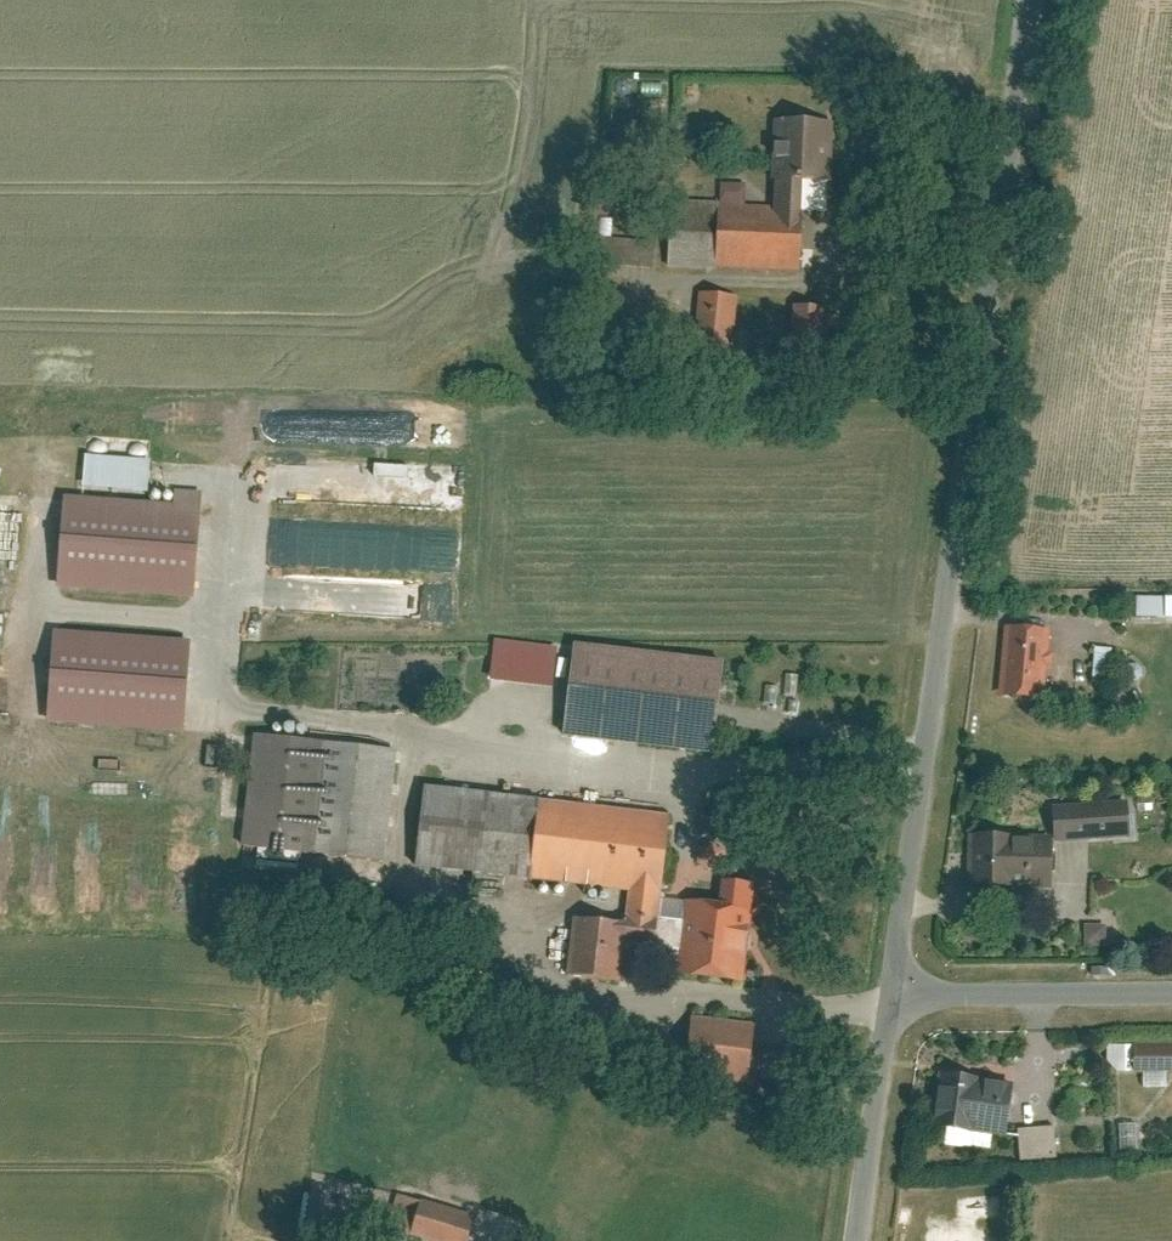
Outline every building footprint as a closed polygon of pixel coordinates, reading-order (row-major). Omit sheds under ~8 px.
[(837,190),(839,122),(783,120),(781,188),(810,189),(837,190)] [(752,185),(727,184),(727,201),(726,209),(751,210),(752,185)] [(781,188),(780,211),(809,212),(810,189),(781,188)] [(837,190),(810,189),(809,212),(809,216),(835,217),(837,190)] [(675,199),(673,261),(724,263),(726,209),(727,201),(675,199)] [(726,209),(724,263),(724,272),(807,275),(809,216),(809,212),(780,211),(751,210),(726,209)] [(655,239),(603,236),(601,262),(653,265),(655,239)] [(740,294),(703,290),(695,372),(733,376),(740,294)] [(832,305),(798,302),(793,367),(827,370),(830,326),(843,327),(844,316),(831,315),(832,305)] [(456,508),(457,472),(346,469),(345,506),(456,508)] [(194,504),(62,492),(54,581),(186,592),(194,504)] [(1143,594),(1143,615),(1171,616),(1171,594),(1143,594)] [(1050,628),(1006,622),(996,689),(1040,696),(1050,628)] [(184,639),(54,628),(47,717),(177,728),(184,639)] [(496,682),(569,683),(570,643),(497,641),(496,682)] [(573,643),(563,733),(708,750),(719,661),(573,643)] [(1115,669),(1117,647),(1100,645),(1099,668),(1115,669)] [(396,750),(248,732),(234,848),(381,866),(396,750)] [(668,813),(422,784),(413,863),(658,892),(668,813)] [(1126,800),(1052,804),(1055,840),(1128,835),(1126,800)] [(1005,834),(969,834),(968,883),(1002,884),(1002,878),(1049,879),(1050,838),(1005,837),(1005,834)] [(704,868),(730,866),(728,843),(702,845),(704,868)] [(743,909),(676,904),(672,965),(738,970),(743,909)] [(618,923),(565,915),(558,968),(610,976),(618,923)] [(1106,929),(1086,929),(1086,949),(1106,949),(1106,929)] [(750,1021),(697,1015),(690,1072),(743,1079),(750,1021)] [(1107,1069),(1132,1069),(1132,1042),(1108,1042),(1107,1069)] [(1132,1042),(1132,1069),(1171,1069),(1171,1042),(1132,1042)] [(1013,1082),(943,1073),(941,1087),(936,1124),(1006,1133),(1013,1082)] [(936,1124),(941,1087),(928,1085),(923,1122),(936,1124)] [(1124,1149),(1140,1150),(1140,1122),(1124,1122),(1124,1149)] [(1050,1124),(1015,1127),(1018,1160),(1053,1157),(1050,1124)] [(389,1228),(428,1240),(472,1240),(477,1225),(502,1233),(507,1218),(476,1209),(472,1222),(399,1198),(389,1228)]
